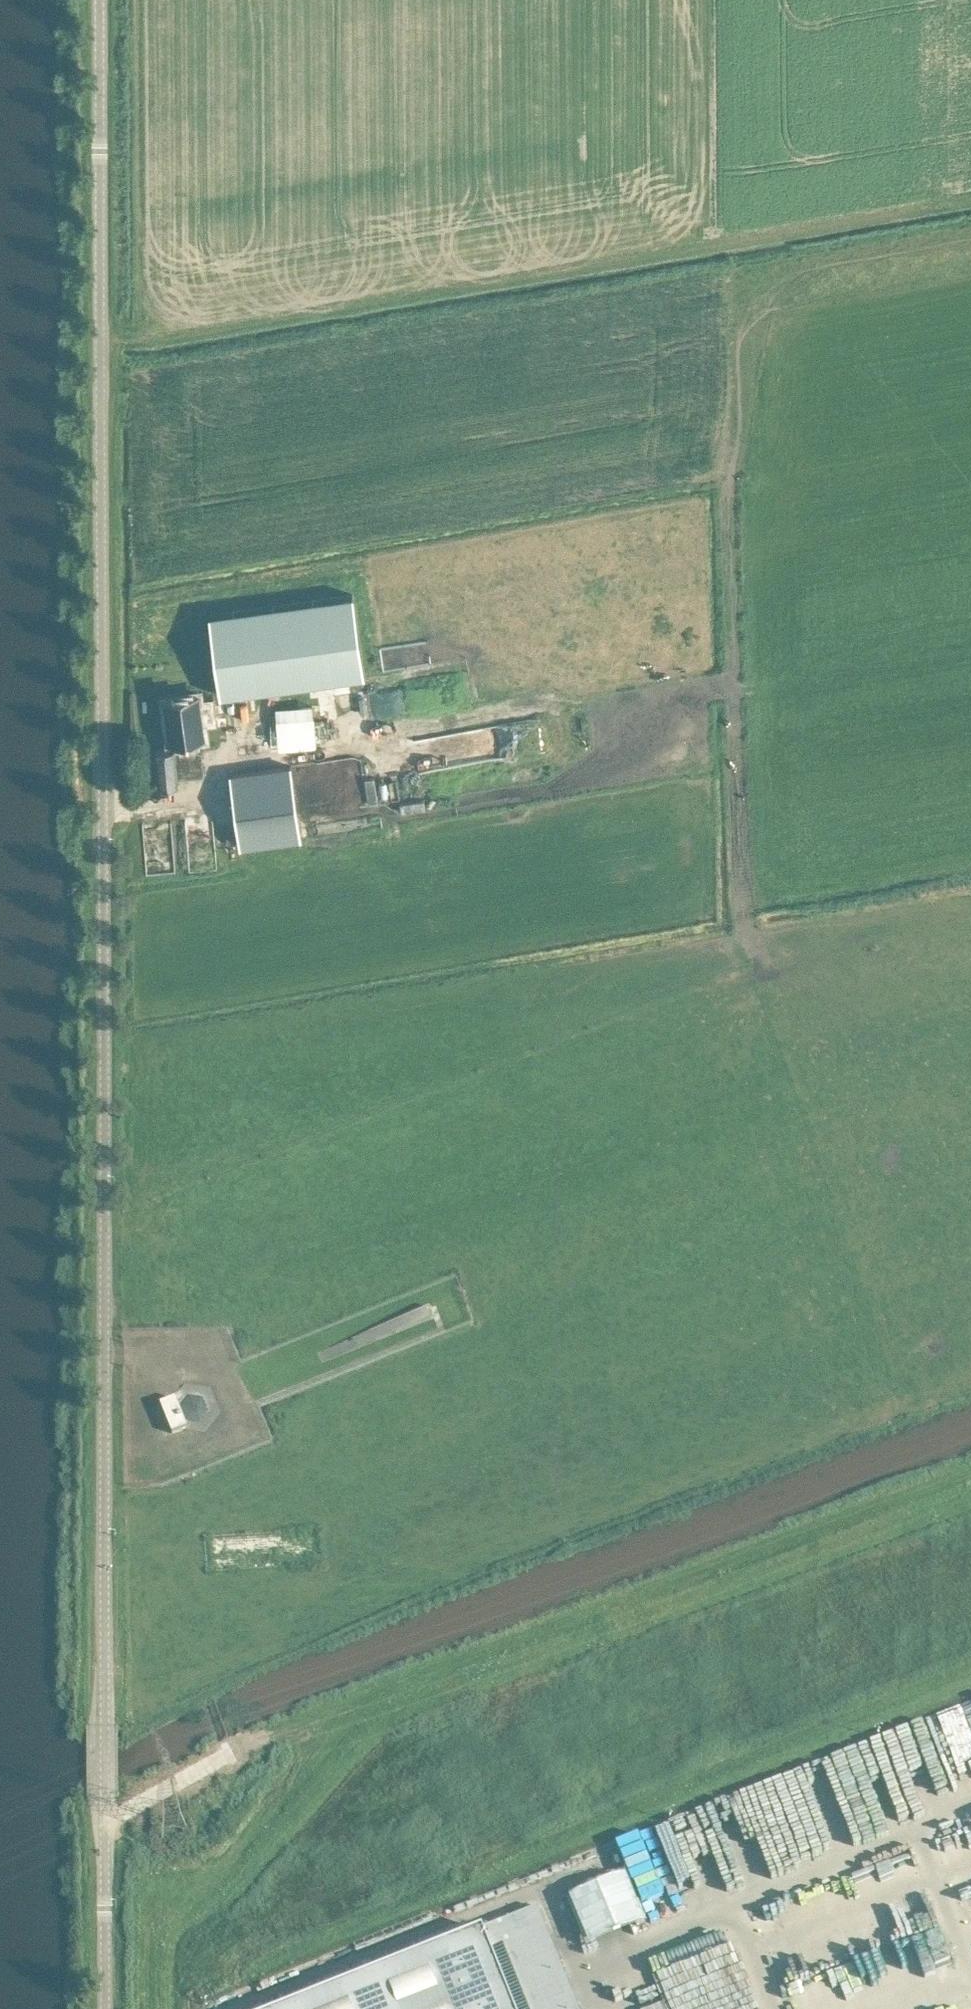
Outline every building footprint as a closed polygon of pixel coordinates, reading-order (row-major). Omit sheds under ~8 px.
[(364,676),(353,595),(209,615),(220,695),(364,676)] [(199,693),(164,698),(170,744),(205,739),(203,726),(218,725),(214,696),(199,698),(199,693)] [(220,735),(246,735),(246,710),(220,710),(220,735)] [(312,717),(273,718),(275,761),(313,760),(312,717)] [(484,741),(484,771),(501,770),(501,741),(484,741)] [(159,787),(179,786),(178,777),(204,775),(203,755),(202,751),(198,752),(198,746),(156,750),(159,787)] [(291,766),(231,774),(241,846),(300,838),(291,766)] [(420,825),(419,792),(395,793),(396,810),(397,810),(398,826),(420,825)] [(187,1428),(175,1399),(160,1405),(172,1434),(187,1428)] [(909,1866),(880,1875),(883,1887),(898,1883),(900,1891),(915,1887),(909,1866)] [(546,1929),(538,1908),(286,2008),(513,2008),(490,1952),(546,1929)]
